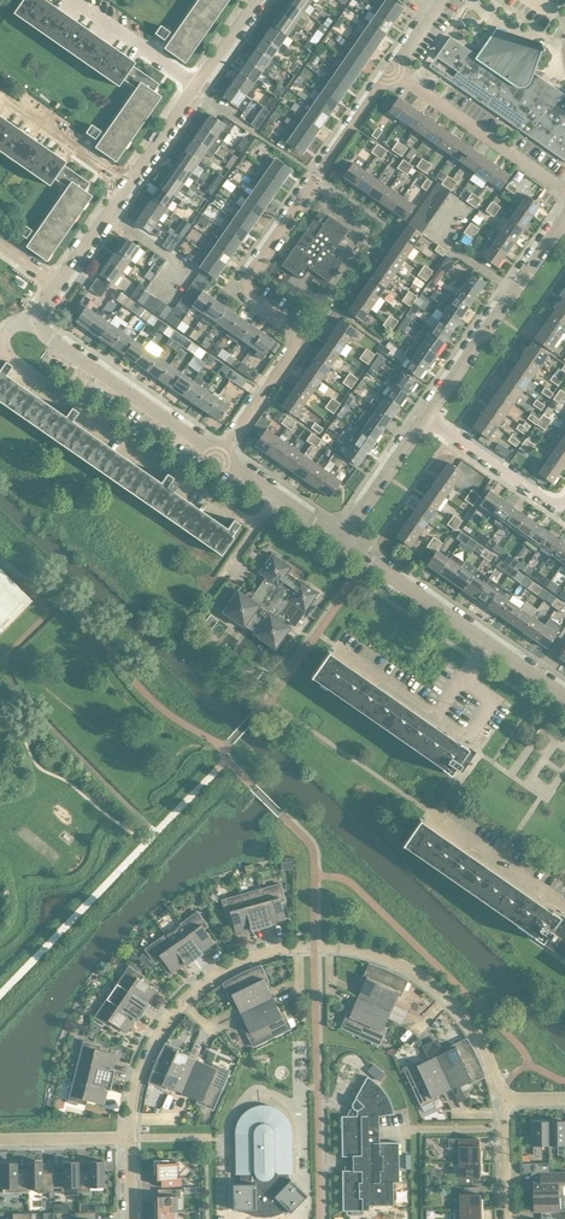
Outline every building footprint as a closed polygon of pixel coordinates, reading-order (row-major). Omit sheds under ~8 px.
[(14,13),(119,86),(124,79),(137,88),(104,134),(100,131),(101,131),(92,125),(86,132),(95,139),(99,134),(103,137),(95,147),(116,161),(161,96),(154,91),(159,84),(133,66),(135,62),(46,0),(23,0),(14,13)] [(174,35),(170,32),(161,25),(155,33),(164,40),(168,35),(172,37),(165,48),(185,63),(229,0),(198,0),(174,35)] [(289,1),(303,11),(304,11),(308,4),(320,12),(324,7),(313,0),(290,0),(289,1)] [(393,21),(402,9),(389,0),(379,0),(384,4),(379,11),(393,21)] [(289,1),(281,13),(295,23),(302,28),(310,16),(304,11),(303,11),(289,1)] [(379,11),(372,6),(369,11),(376,16),(371,23),(385,33),(393,21),(379,11)] [(295,23),(281,13),(272,25),(287,35),(292,28),(299,32),(302,28),(295,23)] [(325,15),(313,35),(321,39),(333,19),(325,15)] [(371,23),(364,18),(361,23),(368,28),(363,35),(362,35),(377,45),(385,33),(371,23)] [(272,25),(264,37),(278,47),(290,56),(294,51),(282,43),(287,35),(272,25)] [(434,26),(431,32),(442,38),(445,31),(434,26)] [(537,41),(536,42),(539,43),(538,45),(505,33),(505,31),(508,32),(508,30),(497,26),(477,55),(450,36),(436,56),(457,71),(453,78),(497,109),(532,78),(542,48),(543,47),(543,46),(542,44),(541,42),(540,42),(537,41)] [(362,35),(363,35),(356,30),(353,35),(359,39),(354,46),(354,47),(369,57),(377,45),(362,35)] [(278,47),(264,37),(256,49),(270,59),(277,64),(280,59),(273,54),(278,47)] [(354,47),(354,46),(348,42),(344,47),(351,51),(346,58),(346,59),(360,69),(369,57),(354,47)] [(256,49),(248,61),(262,71),(275,80),(278,76),(265,66),(270,59),(256,49)] [(346,58),(339,54),(336,51),(332,56),(343,63),(338,70),(352,80),(360,69),(346,59),(346,58)] [(262,71),(248,61),(239,73),(254,83),(260,88),(264,83),(257,78),(262,71)] [(352,80),(338,70),(333,78),(326,73),(322,78),(329,83),(329,82),(344,92),(352,80)] [(254,83),(239,73),(231,84),(245,95),(252,99),(255,95),(249,90),(254,83)] [(497,109),(495,112),(564,161),(564,160),(564,159),(564,95),(555,88),(557,90),(554,94),(544,86),(545,84),(538,79),(536,81),(532,78),(497,109)] [(329,82),(329,83),(324,90),(318,85),(314,90),(321,95),(321,94),(336,104),(344,92),(329,82)] [(245,95),(231,84),(223,97),(244,111),(247,107),(240,102),(245,95)] [(321,94),(321,95),(316,102),(309,97),(306,102),(313,106),(327,116),(336,104),(321,94)] [(398,97),(389,110),(388,111),(401,120),(410,106),(398,97)] [(313,106),(308,114),(301,109),(298,114),(304,118),(305,118),(319,128),(327,116),(313,106)] [(410,106),(401,120),(413,128),(423,115),(410,106)] [(268,113),(263,109),(255,119),(261,123),(268,113)] [(211,114),(202,126),(216,136),(217,136),(223,141),(235,123),(225,117),(222,122),(211,114)] [(423,115),(413,128),(426,137),(435,123),(423,115)] [(50,185),(54,178),(67,187),(35,233),(31,231),(32,230),(23,224),(17,231),(26,238),(30,233),(34,236),(26,246),(47,261),(92,196),(85,190),(90,183),(64,165),(66,162),(0,116),(0,151),(50,185)] [(305,118),(304,118),(299,125),(293,121),(289,125),(296,130),(311,140),(319,128),(305,118)] [(435,123),(426,137),(438,146),(448,132),(435,123)] [(216,136),(202,126),(194,138),(208,148),(213,141),(226,149),(229,144),(223,141),(217,136),(216,136)] [(383,131),(377,127),(372,135),(377,139),(383,131)] [(296,130),(291,137),(284,133),(281,137),(302,152),(311,140),(296,130)] [(448,132),(438,146),(451,154),(460,141),(448,132)] [(249,141),(243,137),(236,148),(241,152),(249,141)] [(208,148),(194,138),(185,150),(200,160),(205,153),(212,157),(215,153),(208,148)] [(396,153),(402,144),(398,141),(392,149),(396,153)] [(473,149),(460,141),(451,154),(463,163),(473,149)] [(376,155),(382,147),(377,144),(371,152),(376,155)] [(407,148),(402,144),(396,153),(401,156),(407,148)] [(382,147),(376,155),(381,159),(387,150),(382,147)] [(473,149),(463,163),(475,172),(485,158),(473,149)] [(200,160),(185,150),(177,162),(192,172),(197,164),(203,169),(207,164),(200,160)] [(267,172),(282,182),(290,169),(269,155),(266,160),(272,164),(268,171),(267,172)] [(421,170),(427,161),(422,158),(416,166),(421,170)] [(497,167),(485,158),(475,172),(488,180),(497,167)] [(403,171),(409,163),(403,160),(397,168),(403,171)] [(432,165),(427,161),(421,170),(426,173),(432,165)] [(177,162),(169,174),(183,184),(184,183),(188,176),(200,185),(204,180),(192,172),(177,162)] [(353,162),(343,176),(355,185),(365,171),(353,162)] [(409,163),(403,171),(407,174),(413,166),(409,163)] [(267,172),(268,171),(261,167),(257,171),(264,176),(259,183),(259,184),(273,194),(282,182),(267,172)] [(510,175),(497,167),(488,180),(500,189),(510,175)] [(365,171),(355,185),(368,194),(378,180),(365,171)] [(169,174),(161,186),(175,196),(175,195),(180,188),(187,193),(190,188),(184,183),(183,184),(169,174)] [(446,187),(452,179),(447,175),(441,184),(446,187)] [(432,182),(427,178),(421,187),(426,190),(432,182)] [(259,184),(259,183),(253,179),(249,183),(256,188),(251,195),(265,205),(273,194),(259,184)] [(452,179),(446,187),(451,190),(457,182),(452,179)] [(378,180),(368,194),(380,202),(390,188),(378,180)] [(438,182),(433,188),(446,197),(451,190),(438,182)] [(509,183),(505,188),(514,194),(518,188),(509,183)] [(175,196),(161,186),(153,197),(167,207),(172,200),(186,210),(189,205),(175,195),(175,196)] [(403,197),(390,188),(380,202),(393,211),(403,197)] [(433,188),(429,194),(442,203),(446,197),(433,188)] [(251,195),(244,190),(241,195),(248,200),(243,207),(257,217),(265,205),(251,195)] [(471,204),(477,196),(472,192),(466,201),(471,204)] [(442,203),(429,194),(425,200),(438,209),(442,203)] [(526,194),(518,207),(531,217),(540,204),(526,194)] [(477,196),(471,204),(476,208),(482,199),(477,196)] [(153,197),(144,209),(158,219),(164,212),(170,217),(174,212),(167,207),(153,197)] [(415,206),(403,197),(393,211),(405,220),(415,206)] [(438,209),(425,200),(421,206),(434,215),(438,209)] [(492,201),(489,205),(497,211),(501,207),(492,201)] [(243,207),(236,202),(233,207),(239,212),(234,219),(249,229),(257,217),(243,207)] [(497,211),(489,205),(485,211),(494,217),(497,211)] [(421,206),(417,212),(430,221),(434,215),(421,206)] [(518,207),(509,219),(523,229),(531,217),(518,207)] [(158,219),(144,209),(136,221),(157,236),(160,231),(153,227),(158,219)] [(328,218),(319,212),(296,245),(295,245),(282,265),(302,279),(309,268),(329,281),(342,262),(332,254),(349,229),(329,216),(328,218)] [(430,221),(417,212),(413,218),(426,227),(430,221)] [(211,220),(202,214),(198,221),(206,227),(211,220)] [(234,219),(228,214),(224,219),(231,224),(226,231),(240,241),(249,229),(234,219)] [(413,218),(408,224),(421,233),(426,227),(413,218)] [(191,225),(183,219),(175,231),(183,236),(191,225)] [(509,219),(500,232),(514,242),(523,229),(509,219)] [(467,227),(476,233),(479,228),(471,223),(467,227)] [(408,224),(405,229),(400,236),(414,246),(422,234),(421,233),(408,224)] [(226,231),(219,226),(216,231),(223,235),(218,243),(232,253),(240,241),(226,231)] [(476,233),(467,227),(464,232),(472,238),(476,233)] [(514,242),(500,232),(495,228),(487,240),(488,240),(487,241),(492,244),(505,254),(514,242)] [(170,233),(162,245),(171,252),(182,236),(177,232),(174,236),(170,233)] [(414,246),(400,236),(391,249),(405,258),(414,246)] [(125,238),(116,250),(131,260),(139,248),(125,238)] [(218,243),(211,238),(208,243),(215,247),(210,255),(224,265),(232,253),(218,243)] [(505,254),(492,244),(483,257),(497,267),(505,254)] [(438,245),(435,250),(443,256),(447,251),(438,245)] [(391,249),(383,261),(396,271),(405,258),(391,249)] [(131,260),(116,250),(108,262),(122,272),(127,264),(132,268),(135,263),(131,260)] [(145,270),(155,277),(166,260),(155,252),(150,259),(154,262),(147,271),(145,270)] [(224,265),(210,255),(204,262),(198,257),(194,262),(202,268),(213,275),(215,277),(224,265)] [(439,267),(447,273),(455,261),(447,256),(439,267)] [(383,261),(374,273),(388,283),(396,271),(383,261)] [(122,272),(108,262),(100,274),(111,282),(114,284),(122,272)] [(424,265),(421,270),(429,276),(433,271),(424,265)] [(439,268),(431,279),(437,284),(445,272),(446,273),(447,273),(439,267),(439,268)] [(213,275),(202,268),(199,273),(210,281),(213,275)] [(155,277),(145,270),(144,272),(146,274),(144,276),(151,281),(155,277)] [(429,276),(421,270),(417,275),(426,281),(429,276)] [(456,279),(477,294),(486,282),(471,272),(466,280),(459,275),(456,279)] [(199,273),(195,278),(206,286),(210,281),(199,273)] [(388,283),(374,273),(366,286),(379,296),(388,283)] [(100,274),(94,281),(106,290),(111,282),(100,274)] [(206,286),(195,278),(191,284),(202,291),(206,286)] [(437,284),(431,279),(431,280),(430,279),(426,286),(430,289),(434,288),(437,284)] [(477,294),(456,279),(453,284),(460,289),(455,296),(469,306),(477,294)] [(106,290),(94,281),(89,289),(101,297),(106,290)] [(146,288),(139,283),(139,284),(137,282),(135,284),(138,286),(131,296),(138,300),(138,301),(145,290),(146,288)] [(191,284),(188,289),(198,297),(202,291),(191,284)] [(366,286),(357,299),(370,308),(379,296),(366,286)] [(123,305),(128,298),(116,289),(111,296),(123,305)] [(198,297),(188,289),(184,295),(195,302),(198,297)] [(138,301),(138,300),(137,301),(143,305),(151,294),(145,290),(138,301)] [(202,291),(198,297),(195,302),(192,305),(193,305),(204,313),(201,318),(214,299),(202,291)] [(409,291),(406,295),(414,301),(417,297),(409,291)] [(156,297),(151,294),(143,305),(149,309),(156,297)] [(88,329),(98,315),(87,307),(86,306),(90,299),(85,295),(80,303),(81,303),(76,311),(81,314),(76,321),(88,329)] [(184,295),(180,300),(191,308),(193,305),(192,305),(195,302),(184,295)] [(414,301),(406,295),(402,301),(410,307),(413,302),(414,301)] [(469,306),(455,296),(450,304),(443,299),(440,303),(461,318),(469,306)] [(156,297),(149,309),(154,312),(162,301),(156,297)] [(417,297),(414,301),(413,302),(418,306),(422,301),(417,297)] [(140,306),(128,298),(123,305),(132,311),(130,315),(132,316),(132,317),(140,306)] [(226,307),(214,299),(201,318),(213,327),(217,322),(226,307)] [(370,308),(357,299),(348,311),(362,321),(370,308)] [(180,300),(176,305),(187,313),(191,308),(180,300)] [(162,301),(154,312),(159,316),(167,305),(162,301)] [(560,302),(551,314),(564,324),(564,305),(560,302)] [(461,318),(440,303),(436,307),(443,312),(438,320),(452,330),(461,318)] [(167,305),(159,316),(165,319),(172,308),(167,305)] [(176,306),(172,308),(165,319),(177,328),(187,313),(176,305),(176,306)] [(151,314),(140,306),(132,317),(134,318),(137,314),(146,321),(151,314)] [(226,307),(217,322),(228,330),(238,316),(226,307)] [(98,315),(88,329),(100,338),(110,323),(116,315),(111,311),(109,315),(102,310),(98,315)] [(542,327),(559,338),(564,328),(564,324),(551,314),(542,327)] [(390,315),(386,320),(395,326),(398,321),(390,315)] [(408,325),(412,319),(406,315),(402,321),(408,325)] [(238,316),(228,330),(225,335),(237,343),(240,338),(241,339),(251,324),(238,316)] [(159,330),(164,323),(159,319),(149,332),(154,335),(158,329),(159,330)] [(342,319),(333,332),(347,342),(356,329),(342,319)] [(426,322),(426,323),(421,319),(418,323),(418,324),(444,342),(452,330),(438,320),(433,327),(426,322)] [(395,326),(386,320),(383,325),(391,331),(395,326)] [(110,323),(100,338),(112,346),(122,332),(125,326),(121,323),(117,328),(110,323)] [(168,326),(164,323),(159,330),(163,333),(168,326)] [(263,333),(251,324),(241,339),(253,347),(263,333)] [(444,342),(418,324),(415,328),(427,336),(422,343),(436,354),(444,342)] [(189,336),(194,329),(189,326),(184,333),(189,336)] [(559,338),(542,327),(534,339),(550,350),(559,338)] [(194,329),(189,336),(195,340),(200,333),(194,329)] [(182,346),(187,339),(175,331),(170,338),(182,346)] [(122,332),(112,346),(124,354),(134,340),(137,336),(132,333),(129,337),(122,332)] [(347,342),(333,332),(325,344),(339,354),(347,342)] [(274,341),(263,333),(253,347),(257,350),(254,355),(261,359),(274,341)] [(134,340),(124,354),(136,362),(146,348),(152,340),(147,337),(141,345),(134,340)] [(213,352),(218,345),(219,344),(216,342),(215,344),(213,342),(212,343),(205,338),(201,344),(213,352)] [(187,339),(182,346),(187,349),(192,342),(187,339)] [(348,342),(343,351),(353,357),(359,348),(348,342)] [(524,354),(540,365),(548,353),(532,342),(524,354)] [(409,346),(406,351),(428,366),(436,354),(422,343),(416,351),(409,346)] [(339,354),(325,344),(316,356),(330,366),(339,354)] [(222,349),(218,345),(213,352),(218,356),(218,355),(225,360),(229,355),(222,349)] [(386,355),(390,350),(383,345),(380,351),(386,355)] [(206,362),(211,355),(199,347),(194,354),(203,360),(199,366),(199,369),(200,370),(206,362)] [(158,356),(146,348),(136,362),(148,371),(158,356)] [(363,353),(371,359),(375,354),(366,348),(363,353)] [(229,355),(225,360),(232,365),(232,366),(237,369),(245,358),(249,351),(246,349),(240,358),(240,359),(239,360),(237,358),(236,359),(229,355)] [(428,366),(406,351),(403,355),(410,360),(405,368),(419,378),(428,366)] [(371,359),(363,353),(360,358),(368,364),(371,359)] [(379,354),(370,367),(377,372),(385,359),(379,354)] [(524,354),(515,366),(531,377),(540,365),(524,354)] [(211,355),(206,362),(211,366),(216,359),(211,355)] [(158,356),(148,371),(159,379),(169,364),(158,356)] [(316,356),(308,369),(322,378),(330,366),(316,356)] [(247,359),(245,358),(237,369),(254,381),(259,373),(244,364),(247,359)] [(222,555),(234,537),(232,535),(240,523),(239,523),(240,522),(235,519),(235,520),(234,519),(225,530),(172,494),(177,487),(180,482),(174,478),(173,477),(174,476),(169,473),(168,474),(160,485),(70,423),(78,411),(79,410),(74,407),(73,408),(64,419),(4,377),(12,366),(12,365),(12,364),(8,361),(7,362),(6,362),(0,371),(0,401),(222,555)] [(169,364),(159,379),(172,387),(181,373),(169,364)] [(531,377),(515,366),(507,378),(523,390),(531,377)] [(377,372),(370,367),(366,373),(373,378),(377,373),(376,372),(377,372)] [(229,381),(235,372),(230,368),(225,375),(230,379),(228,381),(229,381)] [(322,378),(308,369),(299,381),(313,391),(322,378)] [(235,372),(229,381),(231,382),(232,380),(242,387),(247,380),(235,372)] [(390,374),(387,379),(408,394),(416,382),(402,372),(397,379),(390,374)] [(181,373),(172,387),(183,395),(193,381),(181,373)] [(346,378),(354,384),(358,378),(350,373),(346,378)] [(553,375),(550,380),(558,386),(562,380),(553,375)] [(354,384),(346,378),(343,382),(351,388),(354,384)] [(507,378),(498,391),(514,402),(523,390),(507,378)] [(367,383),(362,379),(357,387),(362,390),(367,383)] [(408,394),(387,379),(384,383),(391,388),(386,395),(400,405),(408,394)] [(193,381),(183,395),(195,404),(205,389),(193,381)] [(313,391),(299,381),(290,394),(304,403),(313,391)] [(545,387),(541,392),(550,398),(553,393),(545,387)] [(205,389),(195,404),(207,412),(217,398),(217,397),(219,395),(214,392),(212,394),(205,389)] [(560,389),(553,399),(561,405),(564,400),(564,393),(560,389)] [(498,391),(489,403),(506,414),(514,402),(498,391)] [(304,403),(290,394),(282,406),(295,416),(304,403)] [(400,405),(386,395),(380,403),(373,398),(370,403),(377,407),(377,408),(391,418),(400,405)] [(217,398),(207,412),(219,420),(229,406),(217,398)] [(332,398),(329,402),(337,408),(340,403),(332,398)] [(536,399),(533,404),(541,410),(545,405),(536,399)] [(337,408),(329,402),(325,407),(333,413),(337,408)] [(489,403),(481,415),(497,426),(506,414),(489,403)] [(365,410),(362,414),(383,429),(391,418),(377,408),(372,415),(365,410)] [(537,418),(540,414),(539,413),(536,417),(531,413),(527,419),(536,424),(539,420),(537,418)] [(359,419),(361,420),(356,428),(375,441),(383,429),(362,414),(359,419)] [(542,415),(540,414),(537,418),(539,420),(536,424),(544,430),(551,420),(543,414),(542,415)] [(497,426),(481,415),(472,427),(489,439),(497,426)] [(287,416),(281,423),(291,430),(296,422),(287,416)] [(523,425),(528,429),(531,425),(525,421),(523,425)] [(320,433),(323,428),(315,422),(311,427),(320,433)] [(528,429),(523,425),(519,423),(516,428),(524,434),(528,429)] [(343,430),(340,434),(367,453),(375,441),(356,428),(351,435),(343,430)] [(267,453),(278,437),(266,429),(255,445),(267,453)] [(312,433),(306,440),(311,444),(316,447),(321,439),(312,433)] [(367,453),(340,434),(337,439),(349,447),(344,455),(358,465),(367,453)] [(511,435),(508,440),(516,446),(520,441),(511,435)] [(564,436),(555,448),(564,455),(564,437),(564,436)] [(291,446),(278,437),(267,453),(280,462),(291,446)] [(526,439),(522,444),(531,450),(534,445),(526,439)] [(531,450),(522,444),(519,448),(527,454),(531,450)] [(303,455),(291,446),(280,462),(292,471),(303,455)] [(555,448),(547,461),(560,470),(564,464),(564,455),(555,448)] [(334,464),(339,456),(334,453),(329,460),(334,464)] [(303,455),(292,471),(305,480),(316,463),(303,455)] [(329,472),(317,488),(330,497),(341,481),(334,476),(339,467),(344,460),(339,456),(334,464),(329,472)] [(560,470),(547,461),(538,473),(552,483),(560,470)] [(462,472),(456,467),(449,462),(440,474),(454,484),(462,472)] [(329,472),(316,463),(305,480),(317,488),(329,472)] [(454,484),(440,474),(431,487),(445,496),(454,484)] [(445,496),(431,487),(422,499),(436,509),(445,496)] [(468,494),(476,500),(480,495),(471,490),(468,494)] [(492,513),(502,499),(489,490),(479,504),(492,513)] [(476,500),(468,494),(465,499),(470,503),(465,510),(468,512),(476,500)] [(422,499),(414,512),(428,521),(436,509),(422,499)] [(502,499),(492,513),(498,517),(494,523),(500,527),(514,507),(502,499)] [(514,507),(500,527),(505,531),(509,525),(515,529),(525,515),(514,507)] [(414,512),(405,524),(419,534),(428,521),(414,512)] [(454,514),(451,519),(459,525),(462,520),(454,514)] [(525,515),(515,529),(527,538),(537,524),(525,515)] [(459,525),(451,519),(447,524),(455,530),(459,525)] [(419,534),(405,524),(396,537),(410,546),(419,534)] [(537,524),(527,538),(539,546),(549,532),(537,524)] [(474,537),(479,530),(474,527),(470,534),(474,537)] [(480,530),(479,530),(474,537),(486,545),(492,537),(491,539),(487,535),(486,536),(479,532),(480,530)] [(461,541),(465,535),(461,531),(456,538),(461,541)] [(561,540),(549,532),(539,546),(551,554),(561,540)] [(465,535),(461,541),(465,545),(466,544),(472,549),(477,543),(465,535)] [(430,542),(438,548),(442,542),(434,537),(430,542)] [(495,539),(492,537),(486,545),(498,553),(502,547),(494,541),(495,539)] [(551,554),(545,562),(551,566),(557,558),(563,563),(564,560),(564,543),(561,540),(551,554)] [(438,548),(430,542),(427,547),(435,552),(438,548)] [(485,558),(489,551),(484,548),(480,554),(485,558)] [(448,553),(446,557),(437,550),(427,565),(439,573),(452,555),(448,553)] [(489,551),(485,558),(489,561),(494,555),(489,551)] [(265,562),(266,562),(259,572),(268,579),(265,583),(263,581),(251,598),(238,590),(222,611),(244,627),(245,626),(254,632),(253,633),(275,649),(291,627),(282,621),(287,614),(288,615),(286,619),(294,625),(312,602),(313,602),(319,593),(310,586),(309,587),(300,580),(299,580),(287,572),(291,567),(281,560),(281,559),(272,553),(265,562)] [(452,554),(452,555),(439,573),(451,581),(461,567),(464,562),(452,554)] [(508,565),(513,558),(508,555),(504,562),(508,565)] [(508,565),(513,568),(518,571),(517,571),(519,568),(523,570),(525,566),(513,558),(508,565)] [(508,565),(504,562),(508,565),(503,571),(508,575),(513,568),(508,565)] [(525,566),(523,570),(523,571),(534,578),(539,572),(534,568),(532,571),(525,566)] [(472,575),(461,567),(451,581),(463,589),(477,569),(472,575)] [(32,600),(0,568),(0,632),(32,600)] [(518,571),(513,568),(508,575),(513,578),(518,571)] [(477,569),(463,589),(475,598),(489,577),(477,569)] [(544,575),(539,572),(534,578),(539,582),(544,575)] [(533,592),(537,585),(524,576),(520,583),(533,592)] [(489,577),(475,598),(487,606),(497,592),(501,586),(489,577)] [(542,588),(537,585),(533,592),(537,595),(542,588)] [(558,595),(563,589),(558,585),(553,592),(558,595)] [(497,592),(487,606),(499,614),(508,600),(497,592)] [(556,608),(561,601),(556,598),(551,605),(556,608)] [(521,609),(508,600),(499,614),(511,623),(521,609)] [(561,601),(556,608),(561,611),(564,605),(564,604),(561,601)] [(532,617),(521,609),(511,623),(522,631),(532,617)] [(203,626),(210,631),(218,620),(210,614),(203,626)] [(544,625),(532,617),(522,631),(535,639),(544,625)] [(544,625),(535,639),(547,648),(556,633),(544,625)] [(329,652),(328,651),(310,677),(311,678),(313,675),(443,766),(441,769),(451,775),(455,768),(462,772),(475,755),(468,750),(468,749),(459,743),(457,746),(327,655),(329,652)] [(258,679),(264,683),(269,675),(263,671),(258,679)] [(473,696),(467,704),(476,710),(481,703),(473,696)] [(420,819),(402,845),(403,846),(405,843),(533,932),(535,933),(533,936),(564,958),(564,941),(557,935),(564,923),(564,922),(559,918),(560,917),(551,910),(549,913),(418,823),(421,820),(420,819)] [(280,883),(260,889),(270,924),(270,923),(286,919),(280,898),(284,897),(280,883)] [(242,894),(252,929),(270,924),(260,889),(260,890),(243,895),(242,894)] [(252,929),(242,894),(222,899),(226,913),(230,912),(236,932),(251,928),(251,930),(252,929)] [(197,911),(180,923),(202,953),(201,952),(214,943),(202,925),(205,923),(197,911)] [(202,953),(180,923),(180,924),(181,925),(166,935),(165,934),(186,964),(202,953)] [(186,964),(165,934),(145,949),(153,960),(160,955),(172,973),(185,963),(186,965),(186,964)] [(366,978),(358,996),(374,1004),(389,971),(382,968),(378,966),(374,965),(369,963),(363,976),(366,978)] [(243,972),(241,973),(257,1005),(273,998),(264,979),(267,978),(260,965),(256,967),(251,968),(247,970),(243,972)] [(129,966),(117,983),(148,1004),(147,1003),(156,989),(138,977),(140,974),(129,966)] [(395,974),(389,971),(374,1004),(391,1011),(399,992),(402,993),(407,980),(403,978),(399,976),(395,974)] [(227,981),(223,983),(229,996),(232,995),(241,1013),(257,1005),(241,973),(235,976),(231,978),(227,981)] [(148,1004),(117,983),(117,984),(118,984),(108,999),(107,998),(107,999),(137,1020),(148,1004)] [(374,1004),(358,996),(349,1015),(347,1014),(341,1027),(360,1035),(374,1004)] [(282,1016),(273,998),(257,1005),(272,1037),(291,1028),(284,1015),(282,1016)] [(137,1020),(107,999),(95,1016),(106,1024),(109,1020),(126,1032),(135,1019),(137,1020)] [(374,1004),(360,1035),(379,1044),(385,1031),(382,1030),(391,1011),(374,1004)] [(257,1005),(241,1013),(249,1032),(247,1033),(253,1046),(272,1037),(257,1005)] [(414,1055),(412,1049),(421,1047),(418,1036),(400,1041),(402,1050),(396,1052),(398,1059),(414,1055)] [(469,1042),(467,1038),(454,1044),(455,1047),(436,1056),(444,1072),(477,1057),(473,1050),(471,1046),(469,1042)] [(195,1052),(199,1045),(192,1040),(188,1047),(195,1052)] [(78,1061),(114,1070),(113,1069),(117,1054),(96,1049),(97,1045),(83,1041),(78,1061)] [(157,1059),(156,1062),(189,1076),(196,1059),(177,1051),(179,1049),(165,1043),(163,1047),(161,1051),(159,1055),(157,1059)] [(444,1072),(436,1056),(418,1064),(417,1062),(404,1068),(412,1087),(444,1072)] [(478,1059),(477,1057),(444,1072),(452,1088),(470,1079),(471,1082),(484,1076),(483,1072),(481,1067),(480,1063),(478,1059)] [(196,1059),(189,1076),(221,1090),(229,1071),(216,1065),(215,1068),(196,1059)] [(74,1079),(74,1080),(110,1088),(114,1070),(78,1061),(78,1062),(80,1062),(75,1079),(74,1079)] [(150,1077),(149,1081),(162,1087),(163,1084),(182,1092),(189,1076),(156,1062),(155,1064),(153,1068),(152,1072),(150,1077)] [(278,1084),(293,1084),(293,1068),(278,1069),(278,1084)] [(444,1072),(412,1087),(421,1106),(434,1100),(433,1097),(452,1088),(444,1072)] [(221,1090),(189,1076),(182,1092),(201,1101),(200,1103),(213,1109),(221,1090)] [(348,1115),(341,1115),(342,1156),(345,1156),(347,1161),(345,1163),(345,1165),(344,1170),(342,1170),(343,1210),(369,1210),(369,1205),(394,1205),(393,1182),(399,1182),(399,1142),(379,1142),(379,1116),(394,1113),(393,1110),(390,1102),(386,1094),(381,1087),(374,1081),(367,1076),(353,1102),(352,1104),(352,1107),(353,1109),(348,1115)] [(110,1088),(74,1080),(69,1100),(70,1100),(70,1103),(78,1105),(78,1102),(82,1103),(83,1099),(104,1104),(108,1089),(109,1089),(110,1088)] [(236,1174),(242,1174),(242,1183),(232,1183),(233,1209),(242,1209),(249,1213),(257,1215),(265,1216),(272,1215),(280,1213),(287,1209),(291,1213),(308,1195),(290,1178),(287,1182),(287,1173),(292,1173),(292,1132),(290,1125),(287,1118),(283,1112),(277,1108),(270,1106),(263,1105),(257,1106),(251,1108),(245,1112),(241,1117),(238,1122),(236,1127),(235,1133),(236,1174)] [(549,1144),(549,1121),(533,1121),(533,1155),(540,1155),(540,1144),(549,1144)] [(549,1144),(558,1144),(558,1154),(564,1154),(564,1133),(564,1121),(549,1121),(549,1144)] [(459,1161),(482,1161),(482,1150),(478,1150),(478,1138),(459,1139),(459,1161)] [(158,1186),(181,1185),(181,1178),(177,1178),(177,1162),(176,1162),(169,1163),(169,1160),(154,1160),(154,1174),(158,1174),(158,1186)] [(78,1172),(79,1172),(79,1161),(63,1161),(63,1172),(53,1172),(53,1192),(65,1191),(64,1187),(78,1187),(78,1191),(79,1191),(78,1172)] [(89,1172),(79,1172),(78,1172),(79,1191),(90,1191),(90,1186),(104,1186),(104,1161),(89,1161),(89,1172)] [(482,1171),(482,1161),(459,1161),(460,1184),(479,1184),(479,1171),(482,1171)] [(28,1173),(27,1173),(17,1173),(17,1162),(2,1162),(2,1188),(3,1188),(3,1192),(28,1192),(28,1187),(28,1173)] [(53,1192),(53,1172),(42,1172),(42,1162),(27,1162),(27,1173),(28,1173),(28,1187),(37,1187),(37,1192),(53,1192)] [(544,1172),(549,1172),(549,1162),(533,1163),(534,1172),(544,1172)] [(544,1172),(545,1181),(533,1182),(533,1196),(563,1196),(563,1185),(564,1184),(564,1171),(549,1172),(544,1172)] [(460,1209),(483,1209),(482,1198),(479,1198),(479,1186),(463,1187),(464,1193),(460,1193),(460,1209)] [(155,1211),(177,1211),(177,1196),(180,1196),(180,1189),(180,1188),(158,1189),(158,1201),(155,1201),(155,1211)] [(533,1196),(533,1211),(542,1211),(542,1218),(564,1218),(564,1207),(563,1206),(563,1196),(533,1196)] [(34,1218),(41,1218),(48,1218),(47,1208),(33,1210),(34,1218)] [(460,1209),(454,1209),(454,1218),(483,1218),(483,1209),(460,1209)]
